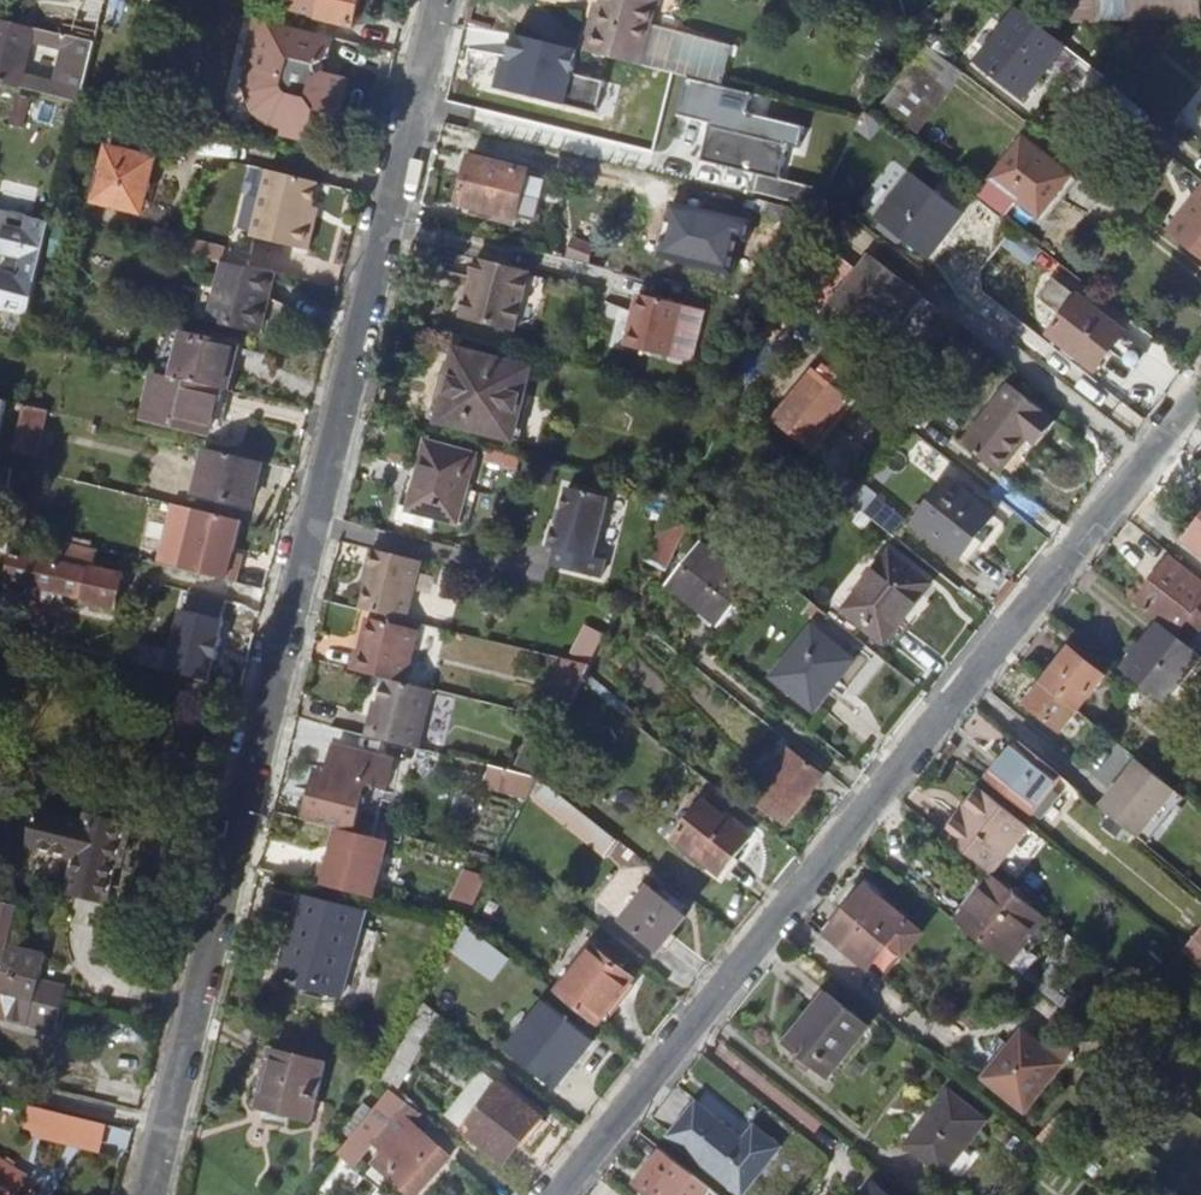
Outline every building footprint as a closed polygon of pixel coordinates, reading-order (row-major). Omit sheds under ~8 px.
[(72,36),(99,43),(109,0),(91,0),(86,20),(77,18),(72,36)] [(324,18),(356,25),(362,0),(297,0),(295,7),(324,14),(324,18)] [(598,9),(594,28),(585,26),(583,26),(576,53),(641,68),(657,0),(600,0),(598,9)] [(1141,17),(1200,15),(1200,0),(1141,0),(1141,17)] [(1027,92),(1067,41),(1019,4),(979,55),(1027,92)] [(589,7),(585,26),(594,28),(598,9),(589,7)] [(333,38),(254,18),(250,36),(262,38),(255,68),(253,68),(247,92),(252,111),(269,123),(281,127),(280,133),(306,140),(314,110),(337,116),(346,79),(323,72),(319,75),(316,69),(317,65),(321,62),(328,58),(333,38)] [(99,43),(72,36),(3,19),(0,33),(0,81),(85,102),(99,43)] [(262,38),(250,36),(242,66),(253,68),(255,68),(262,38)] [(573,53),(514,39),(508,64),(513,66),(506,97),(592,116),(599,84),(567,76),(573,53)] [(58,43),(48,82),(58,84),(67,45),(58,43)] [(324,67),(321,62),(317,65),(316,69),(319,75),(323,72),(324,67)] [(513,66),(508,64),(501,63),(494,94),(506,97),(513,66)] [(718,103),(722,87),(685,78),(682,95),(718,103)] [(1092,88),(1080,102),(1094,113),(1106,99),(1092,88)] [(717,126),(802,147),(806,128),(721,107),(717,126)] [(1075,173),(1027,135),(996,174),(1026,199),(1044,212),(1075,173)] [(101,202),(145,213),(157,160),(114,150),(101,202)] [(469,161),(457,207),(515,221),(527,175),(469,161)] [(879,213),(907,236),(942,193),(913,169),(879,213)] [(323,183),(273,170),(257,237),(312,251),(318,225),(313,223),(323,183)] [(1169,229),(1200,255),(1200,189),(1169,229)] [(29,257),(24,275),(42,279),(56,219),(40,215),(36,230),(14,224),(8,251),(29,257)] [(823,311),(859,340),(886,306),(905,321),(927,293),(871,249),(823,311)] [(529,273),(475,261),(471,281),(474,282),(471,297),(467,296),(462,322),(516,334),(517,328),(529,273)] [(276,299),(281,275),(232,262),(217,322),(254,331),(262,296),(276,299)] [(34,313),(42,279),(24,275),(1,269),(0,276),(0,304),(34,313)] [(1061,278),(1045,297),(1067,314),(1054,330),(1097,365),(1125,330),(1061,278)] [(637,295),(625,348),(670,358),(682,305),(637,295)] [(267,335),(276,299),(262,296),(254,331),(267,335)] [(166,352),(161,373),(225,389),(234,391),(238,374),(232,373),(237,347),(177,333),(172,352),(166,352)] [(441,428),(521,446),(531,399),(525,397),(531,370),(458,354),(441,428)] [(776,419),(810,445),(847,398),(814,372),(776,419)] [(215,429),(225,389),(161,373),(150,419),(200,431),(213,435),(215,429)] [(1010,378),(960,441),(1009,479),(1058,416),(1010,378)] [(13,398),(0,395),(0,450),(13,398)] [(48,427),(53,409),(30,403),(20,449),(42,453),(47,436),(53,437),(54,429),(48,427)] [(253,508),(265,461),(253,458),(210,447),(199,494),(253,508)] [(466,503),(476,458),(430,448),(416,510),(435,515),(434,520),(459,526),(460,522),(471,524),(476,505),(466,503)] [(908,519),(958,559),(994,515),(943,474),(908,519)] [(905,515),(865,482),(850,499),(891,531),(905,515)] [(599,555),(611,495),(570,486),(562,526),(558,525),(553,547),(559,548),(556,566),(607,576),(611,557),(599,555)] [(237,561),(247,521),(201,510),(186,569),(241,583),(246,564),(237,561)] [(678,535),(662,526),(645,559),(663,568),(678,535)] [(1200,549),(1200,526),(1190,540),(1198,546),(1200,549)] [(670,582),(721,623),(753,583),(701,541),(670,582)] [(64,559),(20,548),(13,577),(88,595),(89,600),(120,607),(128,576),(96,567),(99,552),(68,544),(64,559)] [(847,604),(886,636),(930,580),(891,549),(847,604)] [(422,564),(373,553),(368,574),(371,575),(363,612),(409,622),(422,564)] [(1136,600),(1162,621),(1177,633),(1200,602),(1200,580),(1171,557),(1136,600)] [(168,666),(213,677),(228,616),(183,605),(168,666)] [(608,625),(594,618),(585,633),(600,641),(608,625)] [(352,672),(385,679),(408,683),(418,629),(367,619),(361,651),(356,650),(352,672)] [(1125,668),(1165,701),(1200,655),(1200,652),(1177,633),(1162,621),(1125,668)] [(818,708),(835,687),(827,681),(848,653),(816,628),(778,676),(818,708)] [(1072,646),(1043,680),(1078,708),(1106,674),(1072,646)] [(856,659),(848,653),(827,681),(835,687),(856,659)] [(379,713),(371,712),(366,736),(420,746),(431,687),(408,683),(385,679),(381,703),(379,713)] [(1063,729),(1078,708),(1043,680),(1027,700),(1063,729)] [(373,702),(371,712),(379,713),(381,703),(373,702)] [(557,739),(537,735),(529,750),(549,755),(550,755),(557,739)] [(1052,785),(1062,772),(1020,738),(993,774),(1044,815),(1061,793),(1052,785)] [(758,797),(787,819),(826,772),(797,749),(758,797)] [(320,776),(308,824),(309,825),(354,836),(366,789),(386,794),(393,764),(337,750),(330,778),(320,776)] [(549,755),(529,750),(529,751),(521,768),(525,768),(542,772),(549,755)] [(1138,832),(1176,786),(1140,758),(1103,805),(1138,832)] [(982,786),(946,832),(989,867),(992,870),(1029,823),(982,786)] [(1148,840),(1185,794),(1176,786),(1138,832),(1148,840)] [(678,835),(722,871),(750,837),(707,801),(678,835)] [(92,821),(46,811),(39,844),(84,855),(76,892),(110,900),(120,857),(123,849),(128,849),(135,822),(94,812),(92,821)] [(989,867),(951,915),(961,923),(998,875),(992,870),(989,867)] [(1025,938),(1045,913),(998,875),(961,923),(990,946),(1021,971),(1038,949),(1025,938)] [(907,919),(866,886),(830,931),(871,964),(907,919)] [(627,919),(662,948),(688,916),(653,887),(627,919)] [(294,940),(286,972),(283,988),(348,1003),(369,915),(304,899),(294,940)] [(920,918),(905,936),(937,960),(951,942),(920,918)] [(505,951),(466,926),(456,945),(494,970),(505,951)] [(4,949),(8,931),(0,929),(0,949),(4,949)] [(65,1007),(27,997),(30,978),(7,971),(13,946),(17,933),(8,931),(4,949),(0,949),(0,1015),(15,1018),(17,1012),(61,1024),(65,1007)] [(47,955),(13,946),(7,971),(30,978),(27,997),(65,1007),(69,986),(42,980),(47,955)] [(595,948),(560,991),(599,1023),(635,980),(595,948)] [(1044,954),(1038,949),(1021,971),(1027,975),(1044,954)] [(786,1042),(827,1076),(869,1025),(827,992),(786,1042)] [(439,1029),(448,1018),(426,1000),(419,1014),(434,1025),(439,1029)] [(516,1050),(560,1085),(597,1039),(554,1005),(516,1050)] [(434,1025),(419,1014),(382,1084),(392,1092),(396,1095),(434,1025)] [(984,1077),(1024,1107),(1061,1060),(1022,1030),(984,1077)] [(332,1069),(279,1055),(265,1113),(303,1123),(318,1126),(332,1069)] [(465,1131),(506,1163),(542,1119),(501,1087),(465,1131)] [(904,1141),(943,1172),(986,1119),(947,1088),(904,1141)] [(414,1109),(396,1095),(392,1092),(365,1124),(343,1152),(338,1157),(344,1162),(354,1170),(374,1145),(387,1155),(376,1169),(394,1183),(409,1194),(420,1194),(450,1157),(410,1126),(404,1121),(414,1109)] [(782,1145),(756,1124),(744,1140),(696,1101),(671,1132),(746,1191),(782,1145)] [(100,1146),(106,1124),(47,1109),(41,1131),(100,1146)] [(404,1121),(410,1126),(420,1113),(414,1109),(404,1121)] [(336,1146),(343,1152),(365,1124),(358,1119),(336,1146)] [(664,1147),(635,1181),(652,1194),(724,1194),(664,1147)] [(17,1190),(20,1192),(33,1174),(8,1156),(7,1160),(0,1155),(0,1194),(15,1194),(17,1190)] [(394,1183),(376,1169),(370,1177),(388,1191),(394,1183)] [(876,1179),(863,1194),(896,1194),(876,1179)]
